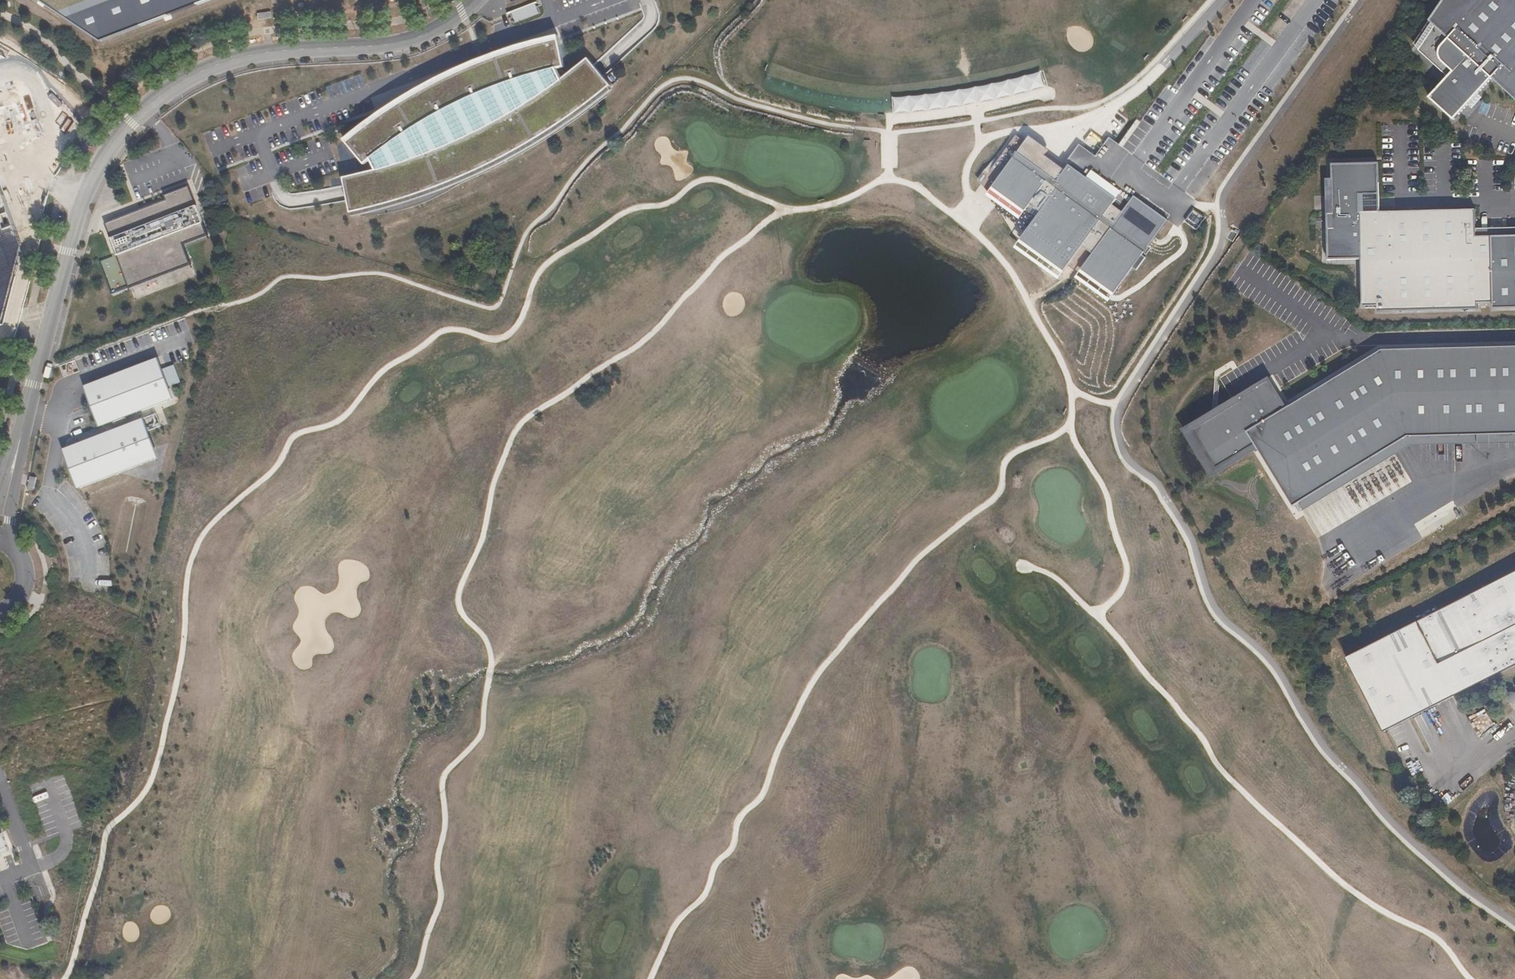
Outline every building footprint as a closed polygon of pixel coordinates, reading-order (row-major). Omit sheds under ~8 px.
[(103,42),(212,0),(41,0),(40,0),(103,42)] [(1431,21),(1440,29),(1421,51),(1450,78),(1431,98),(1456,121),(1495,79),(1514,97),(1514,0),(1445,0),(1431,21)] [(536,3),(512,12),(516,23),(540,14),(536,3)] [(1431,21),(1415,45),(1421,51),(1440,29),(1431,21)] [(567,74),(556,32),(523,41),(480,55),(439,73),(389,101),(364,121),(345,139),(370,170),(342,177),(346,193),(351,212),(409,196),(448,182),(490,162),(533,140),(565,120),(609,86),(598,72),(587,58),(567,74)] [(1046,75),(894,99),(897,115),(924,111),(925,121),(967,115),(966,106),(987,103),(988,109),(1050,99),(1046,75)] [(1025,138),(1015,130),(979,179),(989,190),(987,195),(1020,220),(1027,211),(1036,216),(1014,247),(1057,279),(1082,245),(1094,253),(1076,278),(1108,302),(1134,267),(1137,270),(1146,258),(1142,255),(1144,253),(1146,254),(1172,219),(1134,191),(1126,203),(1068,161),(1065,165),(1050,154),(1053,150),(1029,133),(1025,138)] [(1514,310),(1514,238),(1479,239),(1478,231),(1478,212),(1364,216),(1363,199),(1382,198),(1380,166),(1334,168),(1334,183),(1335,218),(1329,218),(1331,264),(1364,263),(1366,310),(1381,310),(1381,315),(1482,312),(1481,306),(1496,306),(1497,311),(1514,310)] [(192,186),(106,221),(120,255),(104,263),(118,299),(193,267),(185,246),(210,237),(192,186)] [(1192,209),(1185,223),(1199,230),(1206,216),(1192,209)] [(1478,231),(1479,239),(1514,238),(1514,230),(1478,231)] [(1385,349),(1291,406),(1249,431),(1261,449),(1295,507),(1413,436),(1514,433),(1514,345),(1385,349)] [(156,358),(82,385),(97,426),(171,399),(167,387),(160,369),(156,358)] [(174,364),(160,369),(167,387),(180,383),(174,364)] [(1272,375),(1184,428),(1213,478),(1261,449),(1249,431),(1291,406),(1272,375)] [(141,418),(61,449),(76,488),(156,458),(141,418)] [(1351,658),(1389,732),(1390,731),(1514,668),(1514,574),(1351,658)] [(0,831),(0,858),(10,855),(0,831)]
